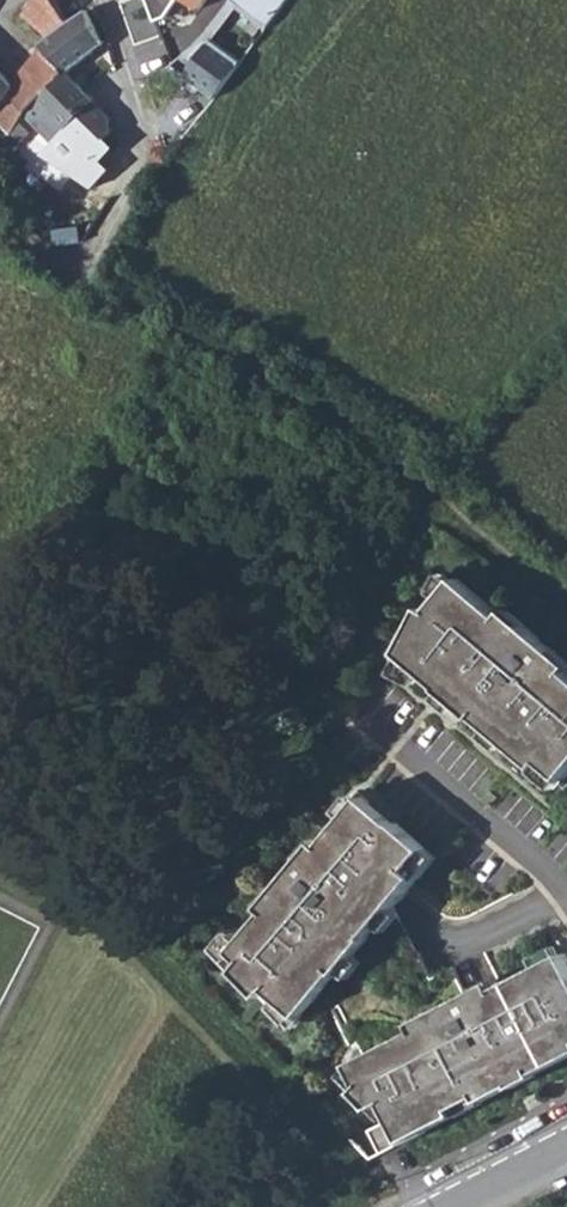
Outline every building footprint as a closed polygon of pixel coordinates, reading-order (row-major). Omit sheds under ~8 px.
[(46,35),(65,20),(50,0),(32,0),(22,12),(46,35)] [(156,19),(166,15),(176,0),(148,0),(156,19)] [(265,27),(286,0),(235,0),(265,27)] [(100,41),(83,7),(69,16),(65,20),(46,35),(39,41),(44,47),(67,71),(84,56),(100,41)] [(184,72),(179,78),(194,92),(198,88),(211,99),(238,64),(212,39),(184,72)] [(10,134),(26,113),(67,71),(44,47),(15,83),(0,68),(0,124),(10,134)] [(174,65),(169,69),(179,78),(184,72),(175,64),(174,65)] [(67,71),(26,113),(51,142),(68,127),(99,163),(113,151),(104,141),(111,135),(109,118),(93,102),(94,101),(67,71)] [(457,578),(418,626),(415,624),(400,654),(441,688),(440,689),(475,719),(476,717),(537,768),(542,762),(563,779),(566,774),(566,670),(551,657),(556,651),(524,625),(520,631),(457,578)] [(289,1004),(302,1017),(419,877),(410,870),(428,849),(365,796),(309,862),(304,858),(278,890),(282,893),(234,951),(247,962),(243,968),(284,1010),(289,1004)] [(382,1154),(458,1114),(456,1109),(480,1096),(483,1102),(566,1059),(566,957),(565,954),(474,1001),(470,994),(433,1013),(436,1020),(351,1064),(373,1106),(384,1100),(393,1118),(370,1130),(382,1154)]
